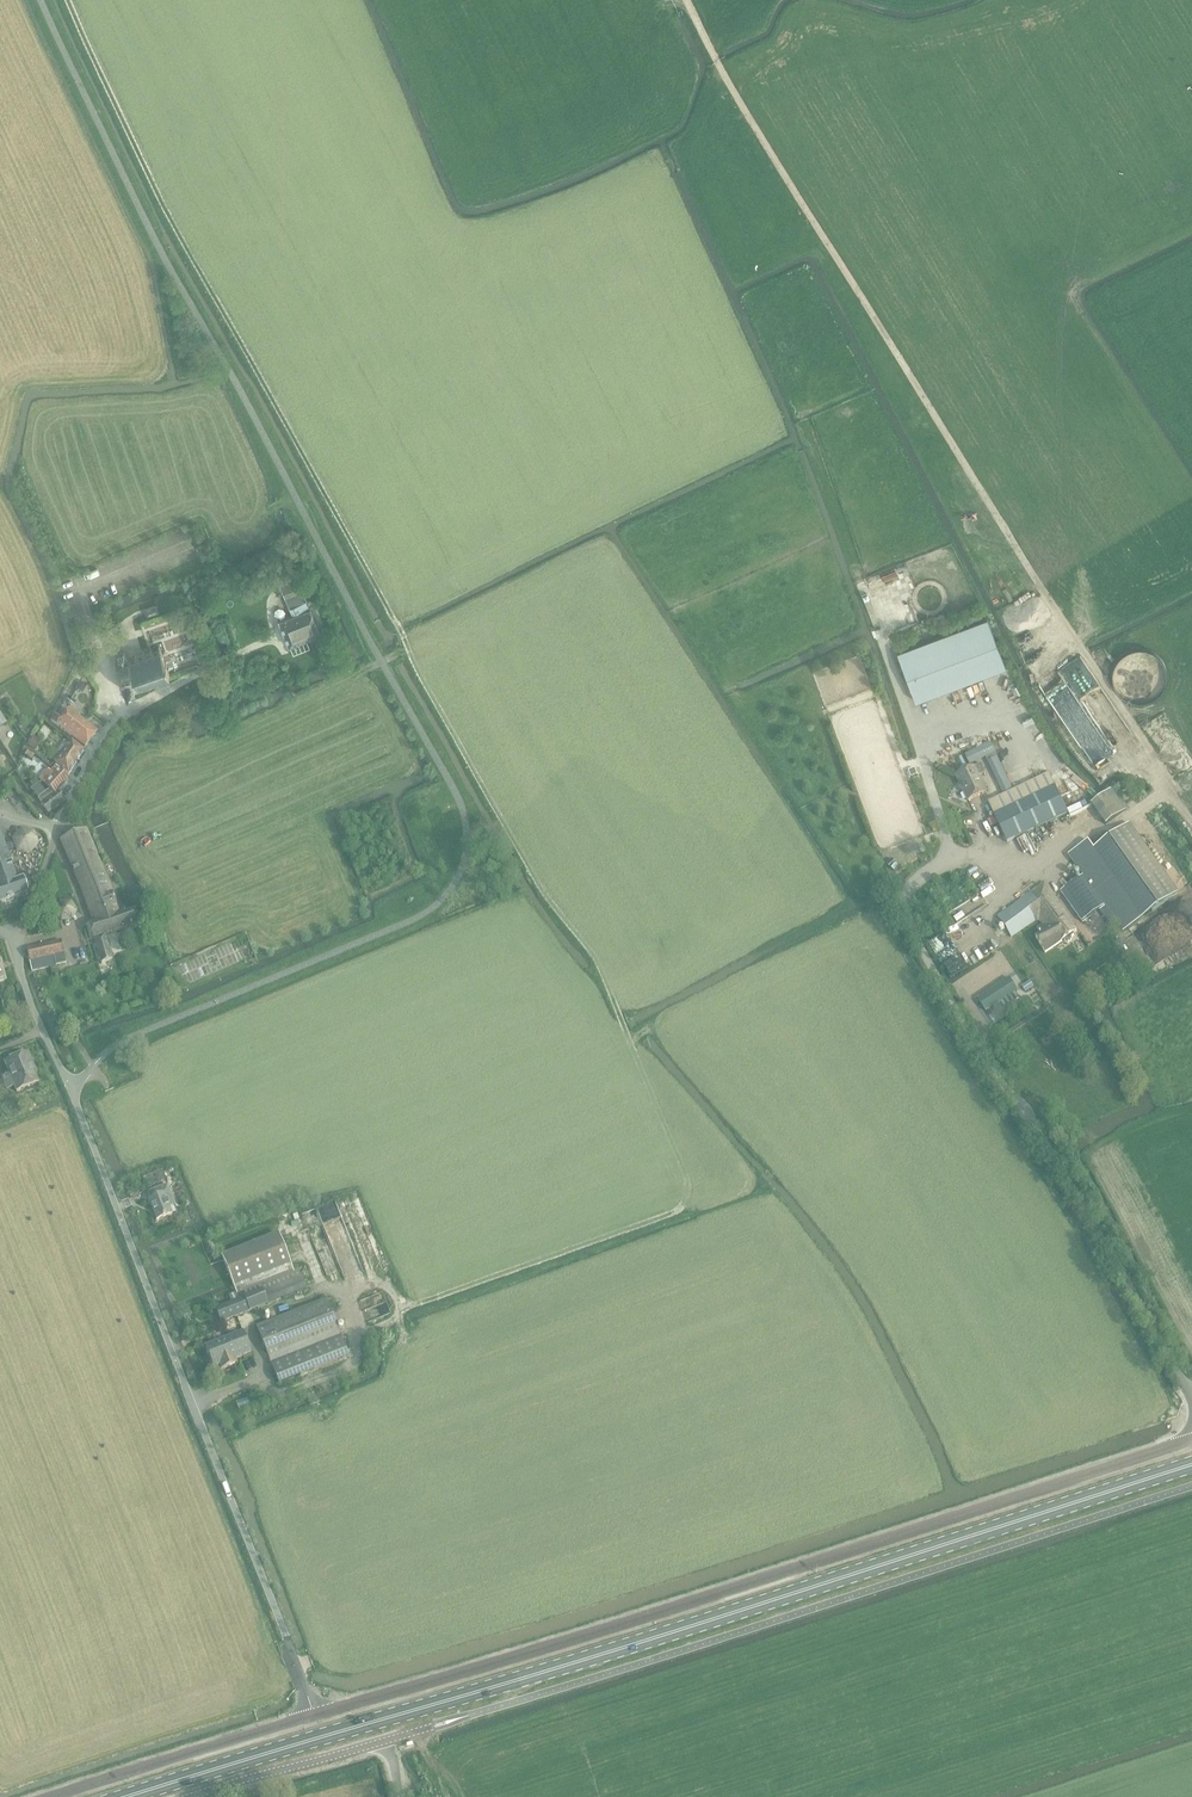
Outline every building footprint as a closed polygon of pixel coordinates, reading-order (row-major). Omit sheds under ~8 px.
[(307,601),(303,591),(297,577),(279,584),(289,608),(290,608),(292,615),(279,621),(289,647),(320,634),(310,608),(309,609),(306,601),(307,601)] [(147,617),(159,613),(156,606),(145,610),(147,617)] [(987,617),(896,652),(915,701),(1006,667),(987,617)] [(154,683),(154,680),(160,679),(160,681),(162,681),(161,678),(167,676),(168,679),(169,678),(169,676),(161,649),(160,649),(160,647),(158,648),(159,650),(153,652),(152,649),(150,650),(151,653),(145,655),(144,652),(143,653),(143,655),(137,657),(136,655),(135,655),(136,658),(130,659),(129,657),(127,658),(124,652),(125,651),(124,651),(123,652),(119,653),(118,653),(117,654),(118,655),(118,659),(119,660),(117,661),(118,663),(116,664),(116,666),(118,665),(125,688),(123,689),(124,690),(126,689),(127,692),(129,691),(128,689),(137,686),(137,688),(139,688),(138,685),(144,684),(145,686),(147,685),(146,683),(152,681),(153,683),(154,683)] [(82,679),(79,685),(84,688),(87,682),(82,679)] [(68,697),(65,701),(71,705),(74,701),(68,697)] [(85,747),(97,732),(68,710),(62,719),(55,715),(51,721),(57,726),(85,747)] [(33,736),(28,746),(35,750),(40,740),(33,736)] [(68,775),(83,751),(71,742),(61,757),(59,756),(54,761),(56,764),(68,775)] [(991,743),(965,755),(970,765),(996,753),(991,743)] [(27,751),(24,756),(32,760),(34,755),(27,751)] [(987,761),(1004,796),(1013,792),(997,756),(987,761)] [(974,766),(956,775),(968,800),(986,792),(979,776),(985,773),(981,763),(974,766)] [(45,785),(50,789),(54,794),(56,793),(57,795),(59,793),(58,791),(70,778),(60,769),(59,770),(56,766),(50,772),(48,770),(39,780),(45,785)] [(915,769),(909,771),(911,777),(917,775),(915,769)] [(1049,774),(1013,792),(1004,796),(988,803),(1007,843),(1068,814),(1049,774)] [(65,800),(59,793),(57,795),(56,793),(54,794),(50,789),(45,793),(41,787),(35,779),(30,783),(33,787),(30,789),(33,793),(42,804),(41,805),(48,814),(65,800)] [(1126,811),(1111,791),(1092,805),(1106,825),(1126,811)] [(1084,876),(1062,892),(1083,922),(1105,906),(1123,932),(1178,892),(1129,824),(1097,846),(1094,849),(1088,840),(1068,855),(1084,876)] [(29,894),(24,878),(18,880),(7,851),(6,846),(0,830),(0,904),(4,902),(4,903),(18,898),(18,897),(29,894)] [(17,852),(30,853),(38,844),(33,833),(22,830),(14,840),(15,842),(6,846),(7,851),(16,848),(17,852)] [(86,830),(61,840),(94,922),(89,924),(93,938),(95,942),(102,964),(113,960),(106,939),(105,934),(140,923),(135,910),(126,914),(125,909),(118,911),(106,878),(100,863),(99,863),(86,830)] [(1072,933),(1076,930),(1044,882),(996,915),(1010,935),(1034,919),(1035,921),(1037,919),(1040,924),(1035,928),(1039,934),(1034,937),(1044,952),(1063,940),(1064,941),(1067,942),(1070,940),(1071,937),(1073,935),(1072,933)] [(27,949),(30,960),(33,971),(66,962),(61,941),(27,949)] [(1009,978),(978,999),(986,1011),(1000,1002),(1016,991),(1017,990),(1009,978)] [(1030,981),(1022,986),(1026,992),(1034,987),(1030,981)] [(17,1092),(38,1083),(32,1070),(35,1069),(28,1053),(5,1062),(10,1074),(3,1077),(7,1089),(15,1086),(17,1092)] [(163,1170),(152,1174),(156,1184),(167,1180),(163,1170)] [(168,1185),(148,1192),(151,1199),(149,1200),(152,1208),(153,1208),(158,1220),(172,1214),(170,1207),(176,1205),(168,1185)] [(229,1303),(215,1309),(221,1323),(250,1311),(285,1297),(306,1288),(298,1268),(290,1272),(287,1265),(285,1260),(275,1234),(222,1255),(236,1292),(234,1293),(229,1295),(231,1302),(229,1303)] [(325,1298),(256,1326),(271,1363),(279,1384),(297,1377),(295,1371),(346,1350),(340,1335),(325,1298)] [(252,1352),(243,1331),(205,1346),(213,1367),(220,1364),(222,1369),(237,1363),(235,1358),(252,1352)] [(247,1397),(236,1402),(239,1409),(250,1404),(247,1397)]
